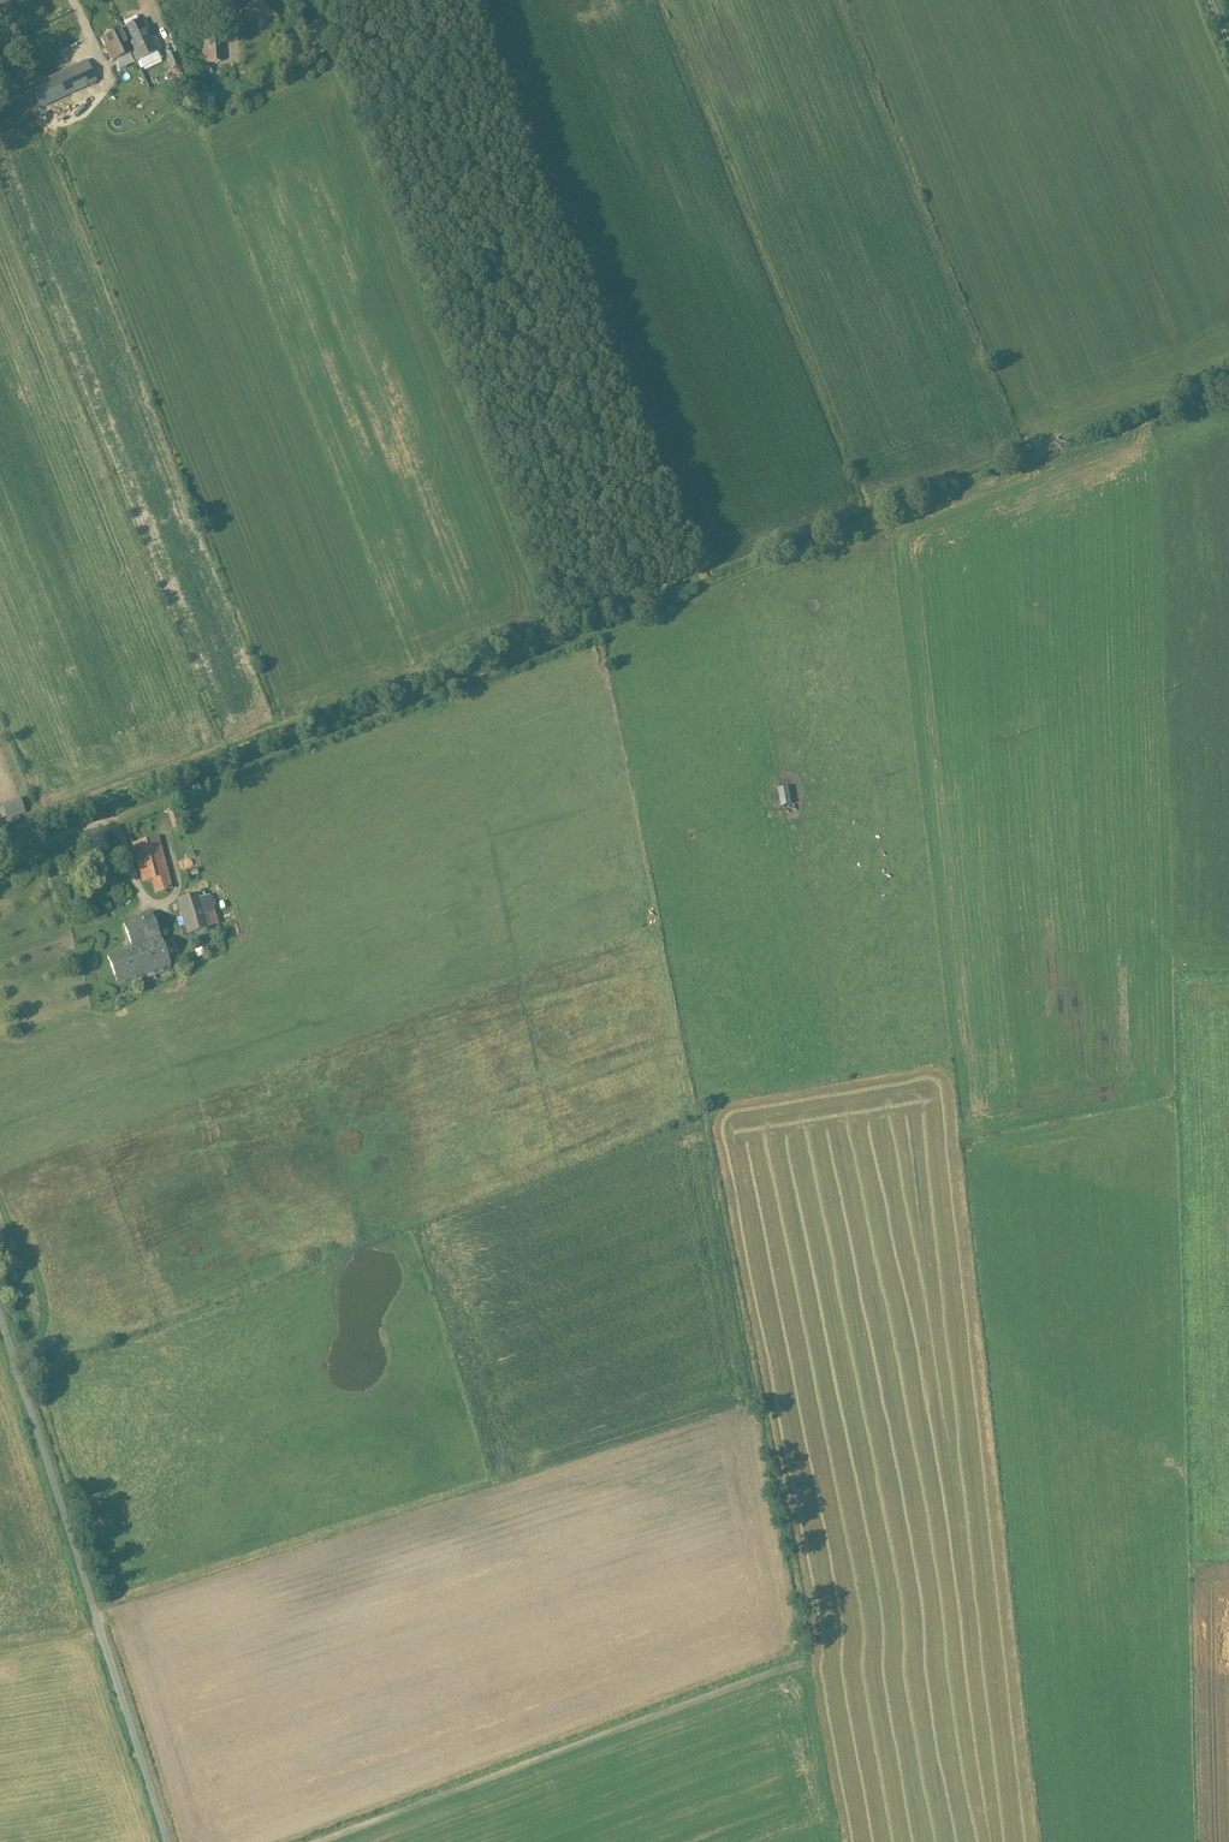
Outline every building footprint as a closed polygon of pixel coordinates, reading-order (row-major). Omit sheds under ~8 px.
[(241,24),(253,21),(252,14),(262,11),(264,19),(276,16),(270,0),(239,0),(241,24)] [(137,63),(138,62),(160,51),(154,38),(153,39),(144,20),(124,29),(134,51),(132,52),(137,63)] [(124,29),(123,30),(102,40),(112,61),(131,52),(135,64),(137,63),(132,52),(134,51),(124,29)] [(203,63),(221,62),(220,31),(201,32),(203,63)] [(168,56),(172,69),(179,67),(175,54),(168,56)] [(41,109),(97,82),(87,61),(31,86),(41,109)] [(774,783),(775,804),(786,803),(786,783),(774,783)] [(27,815),(20,798),(0,806),(0,808),(6,823),(27,815)] [(159,838),(142,843),(151,880),(154,879),(158,893),(172,889),(168,875),(169,875),(159,838)] [(114,872),(97,876),(101,891),(117,887),(114,872)] [(200,893),(178,900),(188,935),(210,928),(200,893)] [(92,903),(83,908),(90,919),(99,914),(92,903)] [(152,914),(124,924),(132,947),(108,956),(118,983),(170,964),(152,914)]
